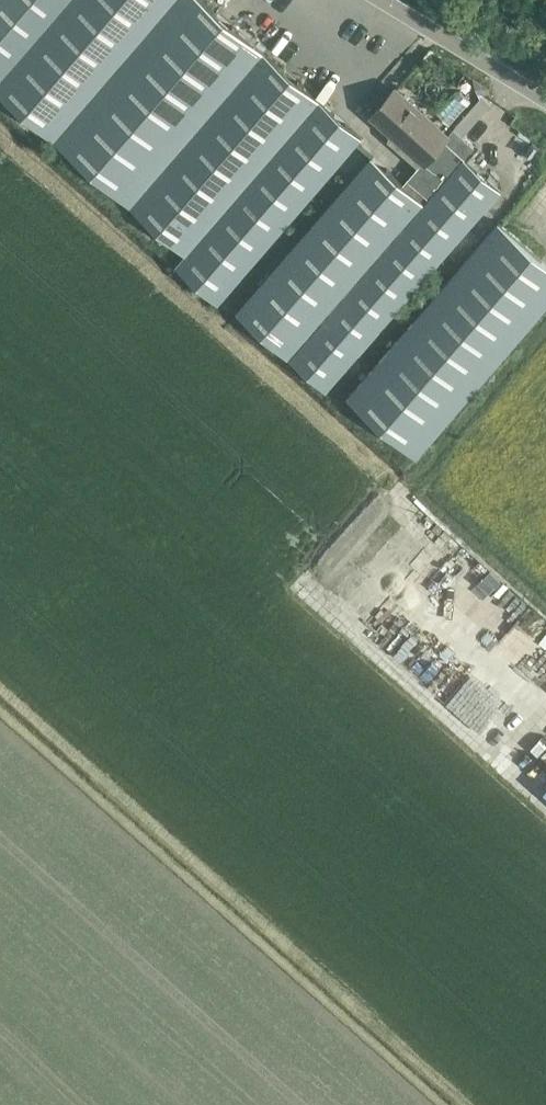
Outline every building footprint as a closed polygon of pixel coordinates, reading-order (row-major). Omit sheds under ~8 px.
[(53,138),(173,0),(71,0),(0,82),(0,93),(53,138)] [(69,0),(0,0),(0,78),(69,0)] [(211,7),(217,0),(177,0),(56,141),(188,254),(320,101),(211,7)] [(436,107),(461,136),(496,105),(485,93),(491,88),(476,72),(436,107)] [(396,89),(371,117),(399,141),(394,146),(408,159),(413,154),(422,162),(408,179),(429,198),(291,357),(328,390),(502,191),(465,158),(465,157),(445,140),(449,135),(396,89)] [(320,101),(188,254),(228,289),(362,137),(320,101)] [(290,356),(424,202),(372,157),(237,310),(290,356)] [(418,457),(545,308),(545,262),(499,221),(348,397),(418,457)]
